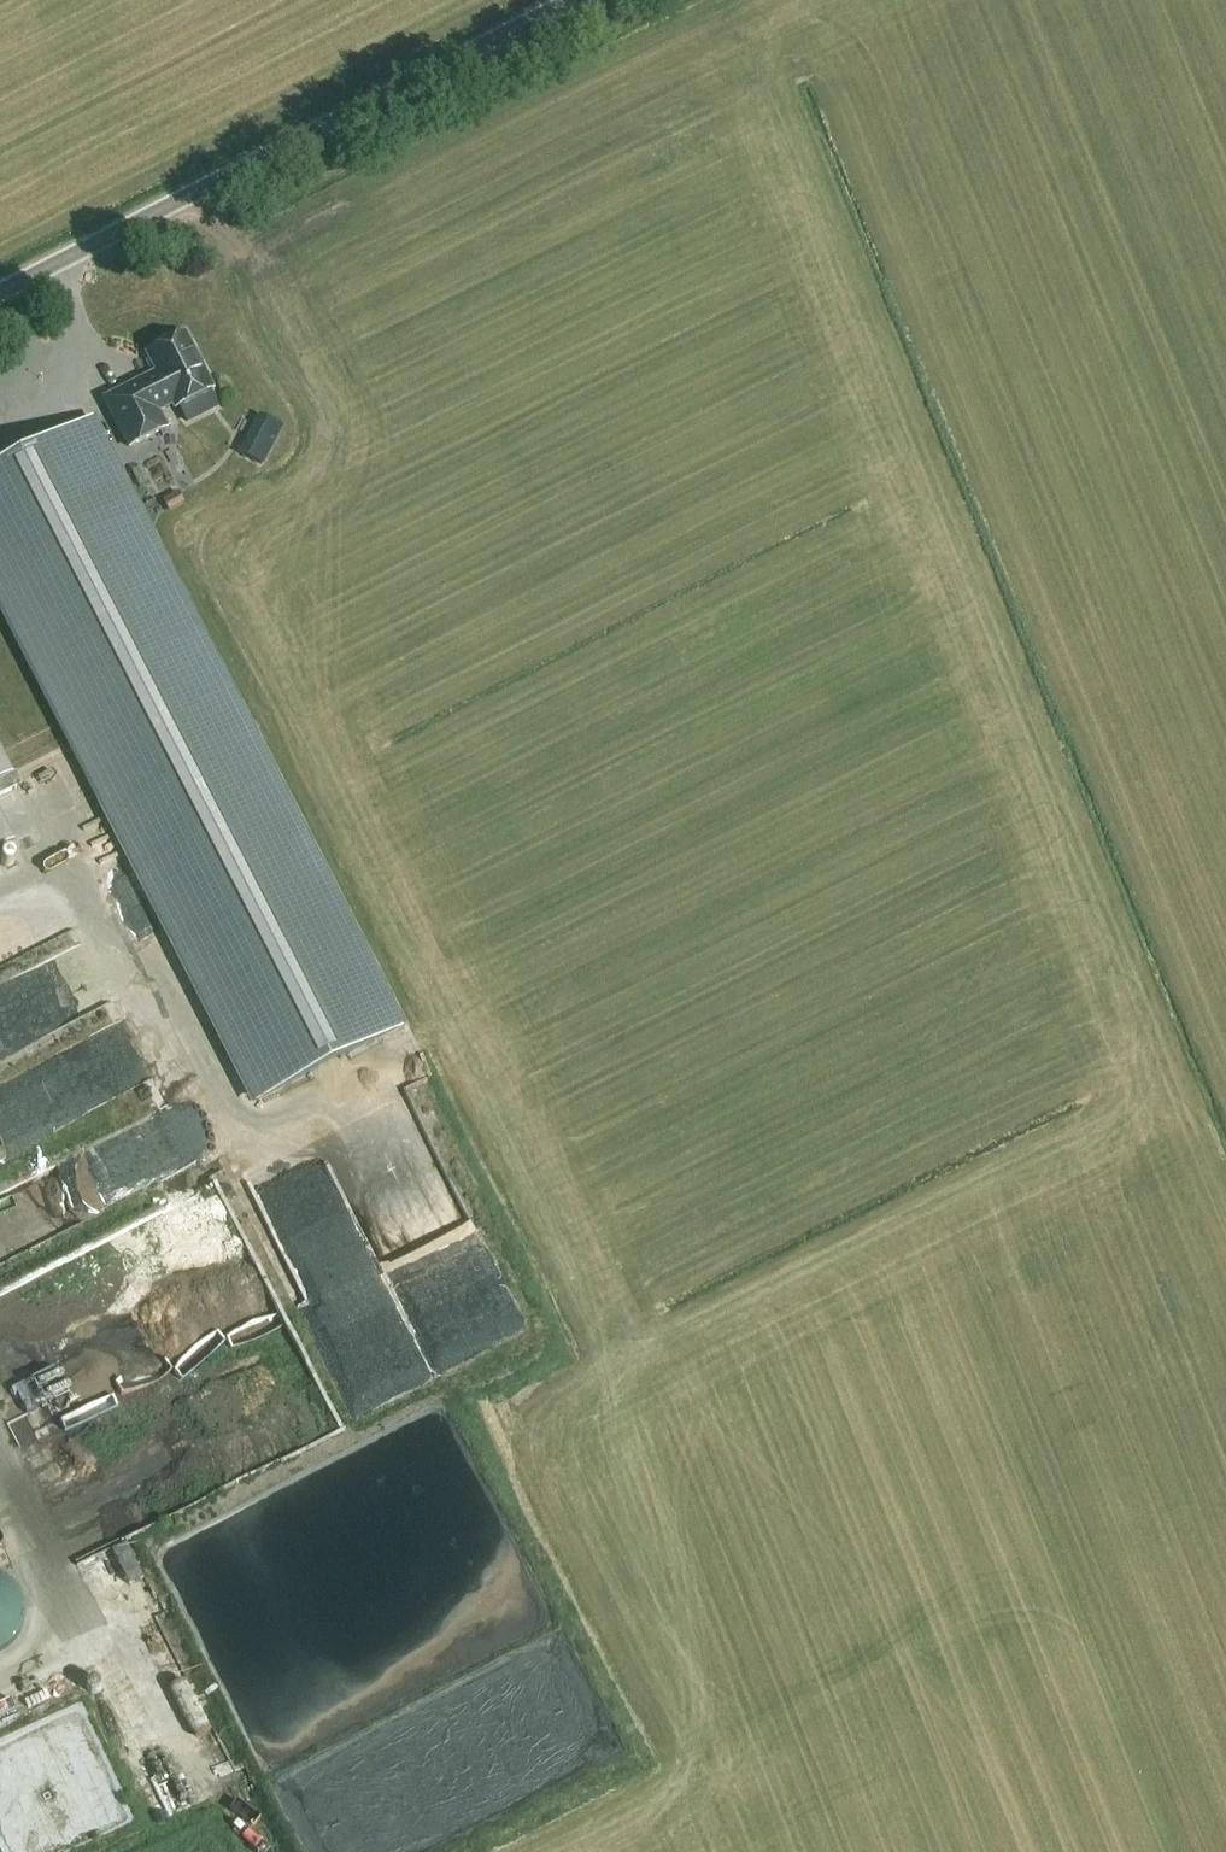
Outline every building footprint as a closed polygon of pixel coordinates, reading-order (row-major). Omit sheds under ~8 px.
[(156,374),(103,401),(128,449),(167,429),(159,412),(172,406),(174,410),(212,391),(183,336),(146,355),(156,374)] [(87,423),(0,468),(0,601),(257,1104),(399,1031),(87,423)] [(178,493),(163,501),(169,512),(184,504),(178,493)] [(8,776),(0,760),(0,780),(8,776)] [(12,846),(0,823),(0,853),(12,846)] [(53,1041),(32,992),(0,1005),(0,1063),(53,1041)] [(22,1240),(177,1178),(158,1130),(119,1146),(122,1155),(7,1201),(22,1240)] [(2,1647),(14,1635),(22,1619),(22,1602),(14,1586),(1,1574),(0,1574),(0,1647),(2,1647)]
